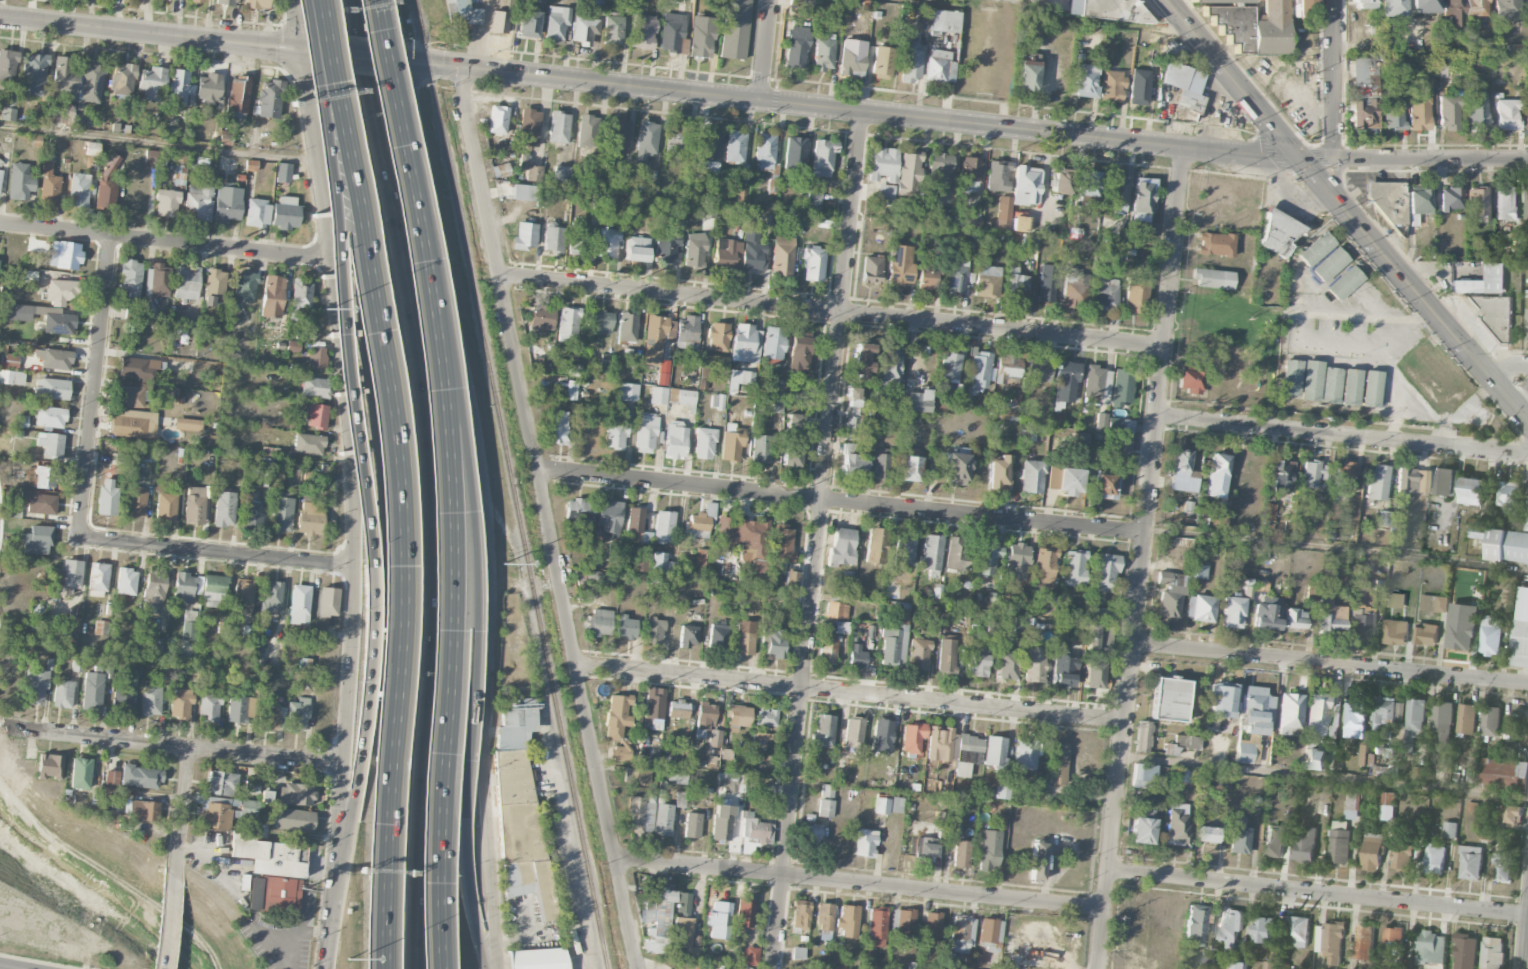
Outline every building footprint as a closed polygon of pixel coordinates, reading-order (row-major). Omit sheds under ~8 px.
[(269,9),(269,0),(245,0),(245,8),(269,9)] [(480,8),(469,10),(468,0),(445,0),(449,21),(467,18),(468,26),(483,24),(480,8)] [(743,59),(749,0),(726,0),(720,57),(743,59)] [(789,7),(813,8),(813,0),(789,0),(789,7)] [(1150,23),(1151,22),(1133,0),(1068,0),(1066,15),(1150,23)] [(1289,0),(1264,0),(1263,14),(1252,14),(1252,7),(1203,7),(1203,14),(1211,14),(1211,23),(1219,23),(1219,35),(1227,35),(1227,42),(1236,42),(1235,54),(1288,55),(1289,0)] [(1294,16),(1306,16),(1306,5),(1313,5),(1313,0),(1294,0),(1294,16)] [(1373,9),(1373,0),(1352,0),(1352,8),(1373,9)] [(1378,17),(1403,16),(1403,0),(1378,0),(1378,17)] [(1435,0),(1410,0),(1410,13),(1436,13),(1435,0)] [(1448,17),(1448,26),(1463,27),(1463,0),(1442,0),(1441,17),(1448,17)] [(1487,16),(1488,0),(1466,0),(1465,16),(1487,16)] [(1519,0),(1494,0),(1494,25),(1505,25),(1506,18),(1518,19),(1519,0)] [(660,52),(687,53),(688,40),(683,39),(685,15),(679,14),(679,3),(663,2),(660,52)] [(569,26),(571,8),(548,6),(544,43),(562,45),(564,26),(569,26)] [(507,34),(510,13),(492,10),(488,31),(507,34)] [(960,12),(932,10),(931,32),(959,33),(960,12)] [(598,34),(599,16),(574,15),(573,41),(580,41),(580,46),(591,47),(592,34),(598,34)] [(654,49),(656,16),(632,15),(631,48),(654,49)] [(603,44),(623,45),(624,16),(604,16),(603,44)] [(712,58),(714,18),(691,17),(689,57),(712,58)] [(784,66),(805,68),(810,28),(789,26),(784,66)] [(815,36),(814,71),(833,71),(834,37),(815,36)] [(1160,50),(1171,63),(1184,53),(1174,40),(1160,50)] [(864,77),(866,43),(842,42),(840,76),(864,77)] [(901,81),(921,82),(922,51),(918,50),(918,42),(902,42),(901,81)] [(873,78),(891,79),(894,48),(875,46),(873,78)] [(13,83),(18,52),(0,49),(0,81),(13,83)] [(954,83),(955,62),(949,62),(950,51),(927,50),(925,81),(954,83)] [(1027,61),(1021,60),(1016,89),(1034,92),(1040,55),(1028,53),(1027,61)] [(45,96),(47,55),(24,54),(22,95),(45,96)] [(58,100),(75,102),(79,73),(71,73),(73,58),(56,56),(52,90),(59,91),(58,100)] [(1351,72),(1351,96),(1377,96),(1376,64),(1367,64),(1367,59),(1346,59),(1346,72),(1351,72)] [(99,104),(105,62),(96,61),(95,65),(82,63),(76,101),(99,104)] [(1204,73),(1169,63),(1163,84),(1180,89),(1176,104),(1190,108),(1189,111),(1200,114),(1205,97),(1198,95),(1204,73)] [(113,64),(112,97),(134,98),(135,65),(113,64)] [(1097,66),(1075,64),(1071,96),(1093,98),(1097,66)] [(145,91),(144,100),(163,102),(167,68),(150,66),(149,70),(140,70),(138,91),(145,91)] [(190,70),(170,69),(167,112),(177,112),(177,106),(187,107),(190,70)] [(1128,104),(1147,106),(1151,71),(1132,69),(1128,104)] [(1124,71),(1102,71),(1101,101),(1123,101),(1124,71)] [(198,77),(195,101),(219,104),(223,75),(206,73),(206,77),(198,77)] [(226,112),(247,113),(250,79),(230,77),(226,112)] [(283,82),(261,80),(256,117),(279,119),(283,82)] [(1486,93),(1466,93),(1467,129),(1487,129),(1486,93)] [(1430,94),(1409,94),(1408,130),(1429,131),(1430,94)] [(1439,131),(1458,131),(1459,95),(1440,95),(1439,131)] [(1404,99),(1383,99),(1383,130),(1404,129),(1404,99)] [(1351,100),(1352,129),(1377,128),(1376,100),(1351,100)] [(1496,100),(1496,130),(1518,130),(1518,109),(1519,109),(1519,100),(1496,100)] [(74,104),(47,103),(47,122),(73,123),(74,104)] [(508,107),(490,106),(488,133),(506,135),(508,107)] [(16,109),(2,107),(0,120),(15,121),(16,109)] [(537,147),(541,111),(522,109),(518,146),(537,147)] [(567,144),(570,114),(551,112),(547,142),(567,144)] [(598,116),(579,115),(578,146),(597,147),(598,116)] [(628,155),(629,119),(609,118),(607,155),(628,155)] [(636,164),(646,164),(646,155),(657,156),(658,123),(638,122),(636,164)] [(667,126),(666,153),(686,155),(688,127),(667,126)] [(720,163),(723,131),(702,129),(698,161),(720,163)] [(233,132),(220,131),(219,145),(231,146),(233,132)] [(745,132),(726,131),(725,163),(744,164),(745,132)] [(774,169),(775,135),(757,134),(756,168),(774,169)] [(785,170),(805,170),(806,138),(786,137),(785,170)] [(837,153),(837,141),(814,140),(812,177),(832,177),(832,153),(837,153)] [(85,155),(99,157),(101,144),(87,142),(85,155)] [(886,183),(897,184),(898,149),(871,148),(869,182),(879,182),(879,176),(887,177),(886,183)] [(158,152),(146,150),(145,162),(157,163),(158,152)] [(528,154),(521,153),(519,169),(526,170),(528,154)] [(900,153),(899,190),(920,191),(921,154),(900,153)] [(97,208),(115,210),(118,179),(116,179),(118,156),(102,154),(97,208)] [(184,165),(186,156),(177,154),(175,162),(184,165)] [(928,190),(950,191),(951,155),(929,154),(928,190)] [(976,193),(977,184),(980,184),(981,158),(961,158),(960,192),(976,193)] [(59,204),(60,176),(52,176),(53,161),(41,160),(40,203),(59,204)] [(1010,163),(989,160),(985,190),(1006,193),(1010,163)] [(28,201),(29,191),(35,192),(36,179),(29,179),(29,172),(23,171),(23,164),(10,163),(9,200),(28,201)] [(276,182),(290,183),(291,164),(277,163),(276,182)] [(506,177),(505,165),(496,165),(496,177),(506,177)] [(527,181),(541,182),(542,166),(527,165),(527,181)] [(554,181),(570,182),(570,167),(555,166),(554,181)] [(1013,197),(998,196),(996,231),(1009,231),(1011,204),(1038,206),(1041,168),(1015,166),(1013,197)] [(186,167),(175,167),(174,185),(185,185),(186,167)] [(1054,169),(1051,192),(1069,195),(1072,171),(1054,169)] [(1078,201),(1096,201),(1097,171),(1079,171),(1078,201)] [(90,174),(70,173),(69,207),(88,208),(90,174)] [(1105,211),(1126,212),(1127,176),(1106,175),(1105,211)] [(1151,222),(1153,179),(1134,178),(1132,222),(1151,222)] [(768,191),(777,192),(778,179),(769,179),(768,191)] [(1405,224),(1404,182),(1368,183),(1369,213),(1384,213),(1384,225),(1405,224)] [(185,220),(211,221),(212,185),(187,184),(185,220)] [(512,201),(537,202),(537,186),(512,185),(512,201)] [(877,201),(893,202),(894,185),(878,185),(877,201)] [(1517,187),(1496,187),(1497,220),(1518,219),(1517,187)] [(1441,188),(1441,211),(1463,210),(1463,188),(1441,188)] [(1488,188),(1467,188),(1468,215),(1478,215),(1478,223),(1489,222),(1488,188)] [(155,216),(179,217),(180,191),(157,190),(155,216)] [(806,210),(820,211),(821,201),(833,202),(834,193),(808,190),(806,210)] [(299,206),(296,205),(296,197),(279,196),(278,204),(272,204),(271,228),(298,229),(299,206)] [(215,199),(212,222),(228,224),(229,219),(239,221),(241,203),(215,199)] [(269,200),(246,199),(245,226),(268,227),(269,200)] [(1301,226),(1272,210),(1254,242),(1283,259),(1301,226)] [(954,212),(952,225),(979,228),(981,215),(954,212)] [(1013,230),(1028,231),(1029,217),(1014,216),(1013,230)] [(537,250),(538,223),(517,223),(517,237),(512,237),(512,249),(537,250)] [(566,226),(546,223),(543,251),(563,253),(566,226)] [(589,225),(569,224),(568,256),(588,257),(589,225)] [(742,270),(765,270),(765,260),(766,244),(758,244),(759,227),(743,226),(742,270)] [(599,228),(596,256),(617,259),(620,230),(599,228)] [(1297,255),(1308,268),(1336,244),(1324,231),(1297,255)] [(656,264),(677,264),(677,233),(657,233),(656,264)] [(705,234),(687,233),(686,268),(705,268),(705,234)] [(1234,256),(1234,234),(1197,233),(1197,244),(1196,244),(1196,255),(1234,256)] [(1038,237),(1023,235),(1021,250),(1036,252),(1038,237)] [(625,261),(648,262),(649,238),(626,237),(625,261)] [(794,238),(773,237),(771,276),(792,277),(794,238)] [(740,268),(741,240),(715,240),(714,268),(740,268)] [(80,269),(81,243),(51,241),(50,268),(80,269)] [(888,284),(911,285),(913,246),(890,245),(888,284)] [(1311,270),(1323,284),(1349,259),(1337,246),(1311,270)] [(804,281),(823,282),(825,248),(803,247),(802,259),(805,259),(804,281)] [(879,285),(882,258),(864,255),(861,282),(879,285)] [(119,290),(129,291),(128,301),(139,302),(143,262),(122,260),(119,290)] [(986,261),(979,260),(974,293),(997,297),(1001,268),(985,266),(986,261)] [(1036,303),(1054,305),(1058,263),(1041,262),(1036,303)] [(965,294),(966,264),(947,263),(946,293),(965,294)] [(1504,293),(1504,263),(1480,263),(1480,280),(1450,281),(1450,293),(1504,293)] [(1338,302),(1364,278),(1351,265),(1326,289),(1338,302)] [(200,267),(176,266),(175,298),(199,299),(200,267)] [(1019,267),(1009,266),(1006,300),(1024,301),(1027,276),(1018,275),(1019,267)] [(1234,272),(1194,268),(1193,286),(1232,290),(1234,272)] [(214,307),(214,302),(224,302),(226,270),(206,270),(204,306),(214,307)] [(933,290),(934,271),(918,270),(917,289),(933,290)] [(1086,309),(1088,273),(1065,271),(1063,307),(1086,309)] [(236,272),(235,296),(243,297),(242,303),(254,303),(256,274),(236,272)] [(286,277),(266,274),(259,316),(280,319),(286,277)] [(311,279),(292,278),(290,320),(299,320),(300,311),(310,312),(311,279)] [(1117,311),(1118,280),(1096,279),(1095,310),(1117,311)] [(1147,280),(1126,279),(1125,313),(1145,314),(1147,280)] [(47,307),(64,308),(64,301),(77,301),(78,281),(48,280),(47,307)] [(32,321),(33,305),(4,305),(3,320),(32,321)] [(555,310),(547,309),(547,305),(531,305),(530,336),(546,336),(546,331),(554,331),(555,310)] [(580,308),(559,308),(558,340),(578,341),(580,308)] [(612,312),(589,311),(588,334),(611,334),(612,312)] [(618,341),(636,342),(637,314),(619,313),(618,341)] [(74,334),(75,315),(44,314),(44,333),(74,334)] [(695,351),(700,319),(680,316),(675,347),(695,351)] [(675,318),(647,317),(644,365),(661,366),(662,339),(674,340),(675,318)] [(708,351),(729,351),(729,324),(709,323),(708,351)] [(754,325),(734,323),(731,361),(759,363),(761,331),(754,331),(754,325)] [(302,340),(314,340),(314,328),(303,327),(302,340)] [(785,328),(764,327),(762,359),(784,360),(785,328)] [(792,333),(790,371),(809,372),(811,334),(792,333)] [(286,351),(298,353),(300,342),(288,340),(286,351)] [(880,385),(899,386),(901,343),(881,342),(880,385)] [(871,375),(872,344),(854,344),(853,374),(871,375)] [(325,371),(326,348),(308,347),(308,370),(325,371)] [(41,368),(70,371),(72,351),(35,348),(34,358),(42,359),(41,368)] [(957,384),(962,351),(944,348),(939,381),(957,384)] [(991,355),(973,353),(968,395),(977,396),(978,387),(987,389),(991,355)] [(18,369),(19,355),(6,354),(4,368),(18,369)] [(610,372),(610,354),(601,354),(600,372),(610,372)] [(998,355),(996,385),(1020,386),(1021,356),(998,355)] [(155,379),(155,369),(160,370),(161,359),(120,357),(119,377),(155,379)] [(632,372),(640,373),(641,358),(632,357),(632,372)] [(548,371),(547,358),(534,358),(534,371),(548,371)] [(1052,361),(1028,358),(1026,380),(1050,383),(1052,361)] [(1303,362),(1284,359),(1280,395),(1298,397),(1303,362)] [(1301,401),(1320,401),(1321,361),(1302,361),(1301,401)] [(1055,407),(1064,407),(1064,403),(1075,403),(1077,362),(1057,362),(1055,407)] [(709,366),(701,365),(700,383),(708,384),(709,366)] [(1111,368),(1086,367),(1084,403),(1109,404),(1111,368)] [(1130,404),(1133,379),(1137,380),(1139,370),(1115,367),(1110,407),(1121,409),(1122,403),(1130,404)] [(1202,368),(1180,367),(1179,388),(1186,388),(1186,394),(1201,395),(1202,368)] [(1319,402),(1337,405),(1342,369),(1324,367),(1319,402)] [(728,393),(736,394),(737,384),(754,386),(756,372),(730,369),(728,393)] [(1359,406),(1360,370),(1343,369),(1342,405),(1359,406)] [(0,370),(0,384),(25,384),(25,371),(0,370)] [(1379,407),(1381,371),(1364,371),(1362,407),(1379,407)] [(302,397),(329,398),(330,379),(302,378),(302,397)] [(69,400),(70,380),(42,379),(42,387),(34,387),(33,399),(69,400)] [(157,411),(143,410),(145,383),(110,381),(108,418),(114,419),(113,436),(156,438),(157,411)] [(618,401),(638,402),(639,384),(619,383),(618,401)] [(666,405),(668,388),(651,387),(649,403),(666,405)] [(860,388),(847,387),(846,436),(858,437),(860,388)] [(696,391),(669,389),(668,406),(695,408),(696,391)] [(929,413),(930,390),(921,390),(921,393),(905,393),(904,412),(929,413)] [(723,409),(724,394),(712,394),(711,409),(723,409)] [(999,402),(998,420),(1018,421),(1018,403),(999,402)] [(304,427),(326,430),(329,406),(307,404),(304,427)] [(35,426),(64,428),(65,408),(36,407),(35,426)] [(630,409),(618,408),(617,420),(607,420),(605,449),(624,450),(624,438),(629,438),(630,409)] [(568,445),(569,412),(552,411),(551,444),(568,445)] [(659,415),(639,413),(634,452),(654,454),(659,415)] [(805,415),(786,414),(785,437),(804,438),(805,415)] [(1097,429),(1107,429),(1107,414),(1098,414),(1097,429)] [(204,433),(205,422),(176,417),(174,429),(204,433)] [(1134,420),(1109,418),(1109,432),(1133,433),(1134,420)] [(668,422),(663,457),(684,460),(689,425),(668,422)] [(744,429),(736,429),(736,424),(724,423),(721,461),(741,462),(744,429)] [(715,429),(695,428),(695,459),(714,459),(715,429)] [(35,446),(43,447),(42,457),(62,459),(64,435),(37,432),(35,446)] [(1087,446),(1088,433),(1071,433),(1070,446),(1087,446)] [(1104,444),(1105,434),(1092,433),(1092,443),(1104,444)] [(294,453),(323,454),(324,435),(294,434),(294,453)] [(769,464),(769,435),(752,435),(752,463),(769,464)] [(799,468),(802,443),(784,440),(781,466),(799,468)] [(1130,459),(1131,441),(1115,441),(1114,459),(1130,459)] [(1200,472),(1189,471),(1192,451),(1174,448),(1168,489),(1197,493),(1200,472)] [(967,454),(945,453),(944,485),(966,485),(967,454)] [(1207,496),(1224,498),(1229,455),(1211,453),(1207,496)] [(863,478),(865,457),(843,454),(840,475),(863,478)] [(890,479),(891,454),(871,454),(870,478),(890,479)] [(1008,491),(1009,455),(998,455),(998,460),(988,460),(988,490),(1008,491)] [(919,482),(920,457),(901,456),(900,481),(919,482)] [(257,472),(263,473),(263,486),(271,487),(272,459),(258,458),(257,472)] [(1043,493),(1043,461),(1021,460),(1020,493),(1043,493)] [(1272,486),(1282,487),(1282,494),(1290,494),(1291,462),(1273,461),(1272,486)] [(1319,488),(1320,462),(1304,461),(1303,488),(1319,488)] [(1353,494),(1354,462),(1338,462),(1337,493),(1353,494)] [(59,468),(36,466),(34,487),(57,489),(59,468)] [(1058,467),(1048,466),(1047,489),(1057,489),(1058,467)] [(1368,466),(1366,500),(1386,501),(1388,468),(1368,466)] [(1455,495),(1457,468),(1434,467),(1432,494),(1455,495)] [(1428,469),(1397,468),(1397,492),(1427,493),(1428,469)] [(1082,469),(1059,469),(1059,495),(1081,495),(1082,469)] [(1117,499),(1117,476),(1094,475),(1094,499),(1117,499)] [(1482,506),(1486,480),(1463,477),(1459,503),(1482,506)] [(116,515),(117,488),(113,488),(114,479),(100,479),(98,515),(116,515)] [(1497,506),(1503,506),(1503,513),(1518,513),(1519,482),(1497,481),(1497,506)] [(145,518),(146,488),(127,487),(125,517),(145,518)] [(204,525),(205,487),(186,487),(185,524),(204,525)] [(245,526),(262,527),(263,500),(260,500),(260,490),(246,490),(245,526)] [(57,495),(20,491),(19,502),(28,503),(26,513),(55,516),(57,495)] [(235,492),(215,492),(214,526),(234,527),(235,492)] [(177,494),(157,493),(156,521),(176,522),(177,494)] [(290,534),(294,496),(275,494),(270,532),(290,534)] [(566,521),(574,521),(573,531),(594,532),(595,503),(583,502),(583,500),(567,499),(566,521)] [(596,529),(612,530),(611,538),(619,539),(622,503),(599,501),(596,529)] [(1487,560),(1527,563),(1527,501),(1524,501),(1522,531),(1489,529),(1487,560)] [(323,536),(324,503),(300,502),(298,535),(323,536)] [(1192,502),(1183,502),(1183,513),(1191,513),(1192,502)] [(686,539),(709,540),(710,519),(715,519),(716,503),(705,503),(705,514),(687,513),(686,539)] [(1274,519),(1276,505),(1264,503),(1263,518),(1274,519)] [(652,543),(652,533),(643,532),(644,508),(628,508),(626,542),(652,543)] [(676,512),(657,510),(653,543),(672,545),(676,512)] [(1389,526),(1389,512),(1381,512),(1380,525),(1389,526)] [(1227,516),(1208,514),(1206,527),(1226,529),(1227,516)] [(764,520),(717,518),(715,550),(733,551),(733,542),(744,542),(744,557),(751,557),(750,582),(762,583),(764,520)] [(792,562),(793,526),(773,525),(772,562),(792,562)] [(1485,539),(1487,527),(1471,525),(1470,537),(1485,539)] [(51,526),(30,526),(30,534),(23,533),(22,554),(50,555),(51,526)] [(1405,527),(1393,526),(1391,545),(1404,546),(1405,527)] [(855,530),(832,527),(828,564),(851,567),(855,530)] [(886,529),(869,527),(865,563),(883,564),(886,529)] [(915,533),(895,532),(894,564),(914,565),(915,533)] [(921,569),(929,570),(928,577),(939,578),(943,536),(924,534),(921,569)] [(1028,580),(1029,545),(1008,544),(1006,579),(1028,580)] [(1035,583),(1055,584),(1056,549),(1036,548),(1035,583)] [(1064,586),(1084,587),(1086,551),(1065,550),(1064,586)] [(634,571),(648,572),(650,554),(636,552),(634,571)] [(653,575),(678,576),(679,562),(667,562),(667,553),(654,552),(653,575)] [(1120,556),(1097,553),(1093,587),(1102,588),(1102,591),(1112,592),(1114,573),(1118,573),(1120,556)] [(81,589),(83,561),(64,560),(63,570),(53,570),(51,594),(63,595),(63,587),(81,589)] [(109,564),(91,563),(87,596),(106,598),(109,564)] [(1208,566),(1192,564),(1190,577),(1206,579),(1208,566)] [(116,593),(135,596),(138,570),(119,568),(116,593)] [(167,572),(147,570),(142,612),(156,614),(157,605),(163,606),(167,572)] [(797,571),(785,571),(785,589),(797,590),(797,571)] [(192,603),(195,578),(188,577),(189,573),(177,572),(173,600),(192,603)] [(1178,619),(1180,594),(1184,595),(1186,575),(1158,572),(1156,586),(1160,586),(1157,617),(1178,619)] [(225,601),(226,576),(204,575),(203,607),(216,607),(216,601),(225,601)] [(234,608),(252,609),(254,580),(235,579),(234,608)] [(280,615),(282,582),(263,582),(261,614),(280,615)] [(290,624),(309,624),(310,586),(291,585),(290,624)] [(1517,586),(1511,666),(1527,667),(1527,587),(1517,586)] [(338,617),(339,588),(319,588),(318,616),(338,617)] [(1319,633),(1345,634),(1346,607),(1331,606),(1331,591),(1321,591),(1319,633)] [(1386,606),(1405,608),(1406,594),(1387,592),(1386,606)] [(1039,603),(1052,603),(1052,593),(1039,593),(1039,603)] [(1419,609),(1440,612),(1442,597),(1422,594),(1419,609)] [(1188,595),(1185,619),(1214,622),(1216,598),(1188,595)] [(1253,628),(1278,630),(1282,598),(1263,596),(1262,604),(1256,603),(1253,628)] [(1223,627),(1243,628),(1244,598),(1224,597),(1223,627)] [(1464,614),(1479,615),(1480,602),(1465,601),(1464,614)] [(848,604),(826,602),(825,618),(847,620),(848,604)] [(1114,624),(1115,609),(1095,608),(1094,622),(1114,624)] [(611,636),(613,611),(593,609),(590,634),(611,636)] [(1306,610),(1286,609),(1285,628),(1305,629),(1306,610)] [(195,640),(197,611),(185,610),(183,640),(195,640)] [(1373,639),(1373,612),(1352,611),(1351,639),(1373,639)] [(1502,616),(1482,616),(1480,654),(1501,655),(1502,616)] [(79,631),(80,617),(60,617),(60,630),(79,631)] [(636,638),(637,618),(618,617),(616,637),(636,638)] [(1474,624),(1467,624),(1468,617),(1460,617),(1460,623),(1448,622),(1446,648),(1473,650),(1474,624)] [(1410,622),(1384,618),(1381,642),(1406,646),(1410,622)] [(664,619),(645,619),(644,644),(663,644),(664,619)] [(108,622),(96,620),(94,635),(106,636),(108,622)] [(708,650),(726,652),(729,624),(711,622),(708,650)] [(848,634),(849,622),(836,622),(835,634),(848,634)] [(1437,646),(1439,625),(1425,623),(1425,627),(1416,626),(1415,644),(1437,646)] [(1112,626),(1088,625),(1088,651),(1112,652),(1112,626)] [(698,645),(698,626),(680,626),(680,648),(690,648),(690,645),(698,645)] [(880,665),(904,666),(906,628),(882,627),(880,665)] [(786,629),(762,628),(761,646),(766,647),(766,658),(785,658),(786,629)] [(735,654),(754,655),(755,633),(736,632),(735,654)] [(818,664),(835,664),(837,639),(820,638),(818,664)] [(928,640),(909,639),(908,669),(927,670),(928,640)] [(937,673),(955,673),(956,639),(938,639),(937,673)] [(866,652),(859,651),(860,645),(851,643),(847,667),(864,669),(866,652)] [(986,646),(975,645),(974,653),(986,655),(986,646)] [(1044,682),(1046,648),(1026,647),(1024,682),(1044,682)] [(1015,679),(1016,651),(997,651),(996,679),(1015,679)] [(986,677),(988,656),(969,654),(967,675),(986,677)] [(103,656),(95,655),(92,672),(100,673),(103,656)] [(1074,687),(1077,657),(1055,655),(1052,685),(1074,687)] [(83,659),(72,659),(72,672),(83,672),(83,659)] [(1100,689),(1103,664),(1085,662),(1083,687),(1100,689)] [(141,677),(141,666),(130,665),(130,676),(141,677)] [(24,703),(46,704),(48,670),(25,669),(24,703)] [(103,673),(83,673),(83,710),(102,711),(103,673)] [(1185,722),(1190,681),(1156,677),(1151,719),(1185,722)] [(53,708),(73,708),(74,681),(54,680),(53,708)] [(1237,684),(1211,682),(1210,709),(1217,710),(1217,718),(1235,719),(1237,684)] [(133,686),(112,686),(111,713),(132,714),(133,686)] [(141,716),(160,716),(161,687),(142,687),(141,716)] [(1273,725),(1274,697),(1266,696),(1266,688),(1243,687),(1241,723),(1244,724),(1244,734),(1266,735),(1267,725),(1273,725)] [(220,695),(209,695),(209,688),(200,688),(199,723),(219,723),(220,695)] [(664,689),(646,688),(644,718),(663,719),(664,689)] [(190,719),(192,689),(172,689),(171,719),(190,719)] [(1302,736),(1303,695),(1279,694),(1278,735),(1302,736)] [(1308,694),(1307,739),(1313,739),(1313,737),(1321,737),(1321,729),(1328,729),(1329,694),(1308,694)] [(614,761),(626,762),(627,727),(631,727),(632,716),(628,716),(629,696),(608,695),(606,740),(621,741),(621,747),(615,746),(614,761)] [(1403,719),(1404,703),(1396,702),(1397,697),(1375,696),(1373,730),(1384,731),(1384,718),(1403,719)] [(247,723),(248,698),(228,697),(227,722),(247,723)] [(298,703),(287,702),(286,731),(308,731),(308,698),(298,698),(298,703)] [(505,803),(530,802),(528,732),(536,732),(535,698),(520,698),(520,706),(501,707),(501,727),(496,727),(496,751),(495,751),(498,847),(506,847),(505,803)] [(1404,746),(1413,747),(1414,737),(1423,738),(1425,699),(1406,698),(1404,746)] [(689,701),(669,701),(668,718),(688,718),(689,701)] [(1431,751),(1450,752),(1452,702),(1433,701),(1431,751)] [(716,704),(698,703),(696,738),(705,738),(705,728),(715,728),(716,704)] [(1364,738),(1365,704),(1346,703),(1345,737),(1364,738)] [(1473,734),(1477,705),(1459,703),(1455,732),(1473,734)] [(750,727),(751,706),(727,705),(726,725),(750,727)] [(1499,736),(1500,707),(1482,706),(1481,736),(1499,736)] [(286,712),(260,707),(256,727),(283,731),(286,712)] [(777,727),(777,710),(757,709),(757,727),(777,727)] [(833,748),(834,716),(815,715),(813,747),(833,748)] [(864,719),(846,718),(843,744),(853,745),(852,755),(860,756),(864,719)] [(894,721),(875,719),(871,750),(890,752),(894,721)] [(1151,722),(1137,721),(1136,752),(1150,753),(1151,722)] [(926,724),(902,724),(902,753),(921,753),(921,739),(926,739),(926,724)] [(928,760),(955,761),(956,729),(937,728),(937,726),(929,726),(928,760)] [(721,730),(709,730),(708,760),(720,760),(721,730)] [(1173,746),(1200,750),(1202,738),(1175,734),(1173,746)] [(955,777),(969,778),(970,763),(980,764),(982,737),(958,735),(955,777)] [(1235,763),(1252,764),(1253,744),(1258,745),(1259,735),(1247,735),(1247,740),(1236,740),(1235,763)] [(984,765),(996,766),(996,771),(1005,771),(1006,737),(986,737),(984,765)] [(1035,772),(1036,741),(1016,740),(1015,771),(1035,772)] [(1049,785),(1066,785),(1067,744),(1051,744),(1049,785)] [(1163,755),(1177,757),(1178,746),(1164,744),(1163,755)] [(1303,767),(1324,771),(1328,751),(1306,748),(1303,767)] [(731,760),(731,749),(722,749),(722,759),(731,760)] [(37,778),(62,779),(63,756),(38,754),(37,778)] [(90,789),(91,759),(72,758),(71,789),(90,789)] [(1131,788),(1154,789),(1155,765),(1132,764),(1131,788)] [(121,787),(161,789),(162,768),(122,766),(121,787)] [(669,768),(668,783),(687,783),(687,769),(669,768)] [(105,785),(119,785),(120,772),(105,771),(105,785)] [(236,773),(207,771),(206,795),(235,797),(236,773)] [(717,786),(728,786),(728,792),(744,793),(745,774),(717,773),(717,786)] [(258,782),(245,781),(245,792),(258,793),(258,782)] [(313,806),(314,785),(278,784),(278,804),(313,806)] [(834,785),(821,785),(820,797),(833,798),(834,785)] [(996,798),(1008,800),(1010,787),(997,785),(996,798)] [(1359,820),(1359,792),(1346,792),(1345,819),(1359,820)] [(1380,819),(1394,820),(1394,792),(1380,792),(1380,819)] [(653,832),(655,799),(649,798),(649,802),(644,801),(644,797),(628,796),(626,826),(629,826),(629,829),(642,830),(642,831),(653,832)] [(874,814),(889,815),(890,799),(875,797),(874,814)] [(902,813),(903,798),(892,797),(890,812),(902,813)] [(1129,843),(1150,845),(1155,799),(1139,797),(1137,816),(1132,816),(1129,843)] [(817,816),(832,818),(834,801),(820,799),(817,816)] [(159,821),(160,802),(129,801),(129,821),(159,821)] [(240,817),(254,817),(254,801),(240,801),(240,817)] [(653,834),(670,837),(675,806),(657,803),(653,834)] [(1187,846),(1189,804),(1168,803),(1166,844),(1187,846)] [(712,839),(730,841),(733,806),(715,805),(712,839)] [(1498,823),(1521,824),(1522,806),(1498,805),(1498,823)] [(314,812),(276,808),(275,828),(313,832),(314,812)] [(741,854),(751,854),(751,843),(772,844),(773,822),(752,821),(753,812),(744,811),(741,854)] [(700,839),(702,814),(687,812),(684,837),(700,839)] [(1229,853),(1248,855),(1251,828),(1244,828),(1245,816),(1234,815),(1229,853)] [(1350,821),(1331,821),(1330,865),(1349,866),(1350,821)] [(1443,837),(1457,837),(1458,822),(1444,822),(1443,837)] [(821,825),(802,824),(801,845),(820,846),(821,825)] [(1266,856),(1283,857),(1285,826),(1267,826),(1266,856)] [(1316,827),(1296,826),(1295,860),(1315,861),(1316,827)] [(1217,843),(1218,828),(1197,827),(1196,842),(1217,843)] [(874,858),(876,830),(857,829),(855,856),(874,858)] [(998,871),(1000,831),(980,830),(979,870),(998,871)] [(254,842),(254,835),(232,833),(230,858),(252,859),(251,874),(304,878),(306,846),(254,842)] [(1382,834),(1364,833),(1363,870),(1381,871),(1382,834)] [(954,867),(969,868),(970,841),(954,841),(954,867)] [(1030,879),(1041,881),(1046,843),(1034,841),(1030,879)] [(1414,844),(1393,843),(1391,870),(1412,871),(1414,844)] [(1444,874),(1445,845),(1425,844),(1425,874),(1444,874)] [(1482,879),(1483,846),(1461,846),(1460,879),(1482,879)] [(1495,849),(1494,881),(1511,882),(1512,850),(1495,849)] [(504,896),(534,894),(536,922),(555,920),(553,894),(543,895),(542,882),(548,881),(547,869),(523,871),(523,864),(501,866),(504,896)] [(300,911),(302,879),(261,876),(259,908),(300,911)] [(676,890),(655,889),(654,910),(644,909),(643,922),(653,922),(653,928),(645,928),(644,953),(667,954),(670,902),(676,902),(676,890)] [(677,913),(690,914),(690,893),(677,893),(677,913)] [(751,929),(755,900),(738,898),(733,926),(751,929)] [(810,901),(793,901),(792,929),(809,930),(810,901)] [(730,903),(712,902),(712,913),(705,913),(705,926),(710,926),(709,938),(728,939),(730,903)] [(831,940),(833,904),(817,903),(816,925),(820,925),(819,940),(831,940)] [(855,939),(860,907),(840,904),(836,928),(842,929),(840,937),(855,939)] [(1207,907),(1190,904),(1184,945),(1201,947),(1207,907)] [(886,908),(869,908),(869,947),(886,947),(886,908)] [(1243,931),(1243,910),(1220,909),(1219,939),(1226,940),(1226,954),(1235,955),(1237,931),(1243,931)] [(891,938),(902,938),(901,954),(913,954),(915,910),(892,910),(891,938)] [(940,913),(925,913),(924,943),(939,943),(940,913)] [(974,918),(952,916),(949,952),(967,954),(968,939),(973,939),(974,918)] [(1253,942),(1273,943),(1274,917),(1255,916),(1253,942)] [(1309,917),(1285,916),(1283,946),(1308,947),(1309,917)] [(697,948),(691,948),(692,919),(674,918),(673,948),(687,948),(687,957),(697,957),(697,948)] [(977,943),(1000,945),(1002,920),(980,918),(977,943)] [(1316,926),(1315,952),(1329,953),(1329,965),(1342,965),(1344,922),(1325,922),(1324,926),(1316,926)] [(1356,959),(1373,959),(1373,924),(1357,924),(1356,959)] [(1403,957),(1404,928),(1387,927),(1386,956),(1403,957)] [(1444,964),(1446,933),(1417,932),(1416,962),(1444,964)] [(1477,936),(1455,934),(1453,968),(1475,968),(1477,936)] [(1482,937),(1480,968),(1503,968),(1504,938),(1482,937)] [(1126,959),(1145,960),(1146,945),(1126,944),(1126,959)] [(508,952),(509,968),(568,968),(564,947),(508,952)] [(758,948),(742,947),(741,965),(757,966),(758,948)] [(806,948),(792,947),(791,959),(806,960),(806,948)] [(1214,953),(1202,953),(1201,968),(1213,968),(1214,953)] [(1266,961),(1265,968),(1279,968),(1280,962),(1266,961)]
